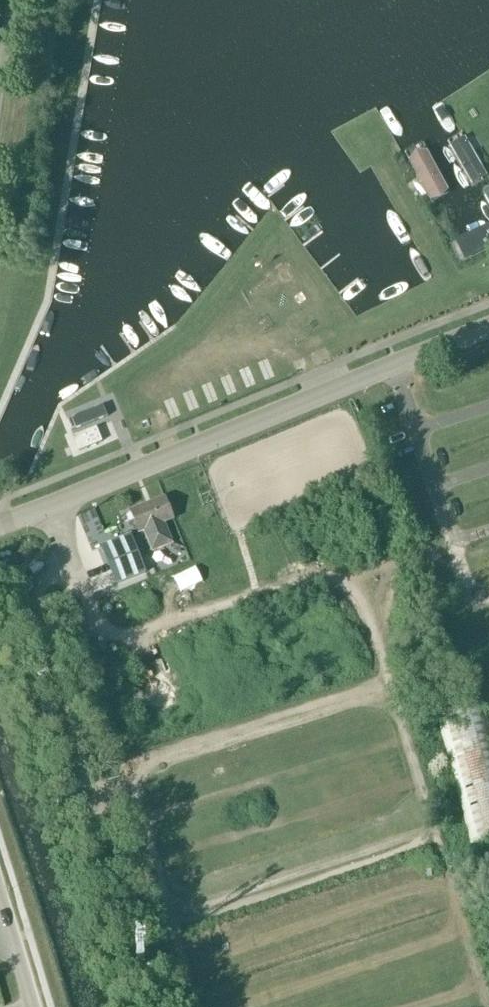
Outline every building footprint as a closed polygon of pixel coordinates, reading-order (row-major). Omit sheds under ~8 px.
[(443,140),(473,191),(477,189),(488,181),(488,177),(462,130),(443,140)] [(424,152),(405,163),(428,207),(450,196),(424,152)] [(488,208),(488,181),(477,189),(488,208)] [(448,244),(460,266),(488,251),(488,221),(448,244)] [(103,406),(68,420),(69,422),(72,430),(72,431),(102,419),(108,417),(104,408),(103,406)] [(97,429),(75,438),(80,452),(102,443),(97,429)] [(173,544),(164,523),(174,520),(165,498),(130,512),(139,533),(144,532),(152,552),(173,544)] [(131,535),(100,547),(116,585),(146,573),(131,535)] [(198,563),(175,573),(181,588),(205,579),(198,563)] [(488,840),(488,741),(478,701),(440,712),(477,844),(488,840)]
